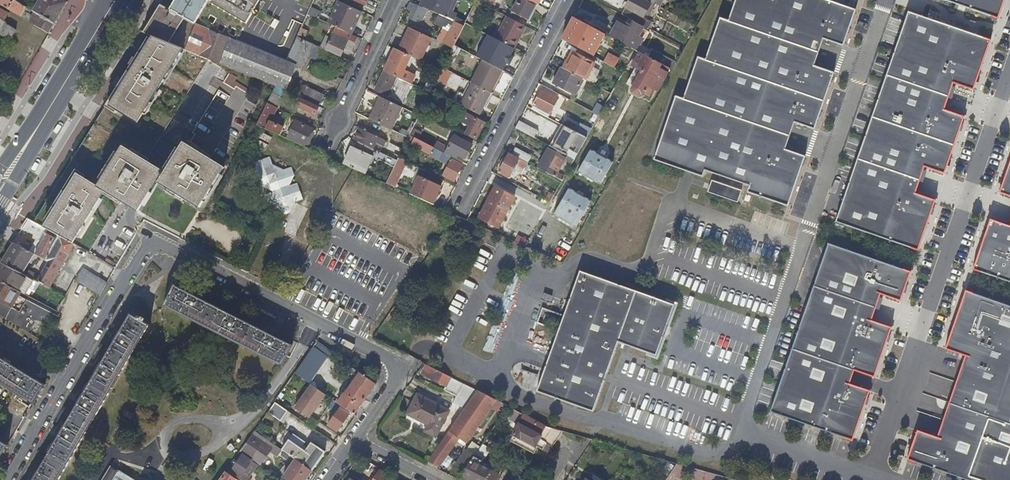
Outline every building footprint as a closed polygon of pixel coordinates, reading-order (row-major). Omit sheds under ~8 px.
[(8,7),(49,31),(55,22),(33,9),(19,0),(0,0),(0,2),(8,7)] [(33,9),(55,22),(63,7),(67,0),(39,0),(33,9)] [(177,0),(167,0),(161,9),(171,14),(179,1),(177,0)] [(244,35),(261,4),(255,0),(177,0),(179,1),(171,14),(185,22),(187,23),(197,28),(208,8),(210,10),(206,16),(210,19),(212,16),(222,22),(220,24),(231,31),(233,28),(244,35)] [(420,0),(423,2),(426,3),(423,9),(428,11),(436,15),(439,9),(437,8),(440,0),(445,2),(446,0),(420,0)] [(525,0),(518,0),(511,14),(527,22),(536,5),(525,0)] [(621,15),(648,29),(651,22),(642,17),(648,5),(639,0),(629,0),(621,15)] [(660,8),(664,0),(644,0),(660,8)] [(728,20),(719,17),(705,59),(697,57),(683,99),(675,96),(654,160),(703,177),(705,171),(749,186),(747,192),(788,206),(805,156),(785,149),(794,123),(814,130),(834,72),(814,65),(823,39),(843,46),(855,9),(828,0),(735,0),(728,20)] [(998,18),(1004,0),(945,0),(998,18)] [(338,1),(327,25),(335,29),(351,36),(362,13),(338,1)] [(411,14),(414,7),(415,5),(410,3),(406,12),(411,14)] [(0,6),(0,32),(11,39),(16,29),(6,22),(10,16),(8,15),(10,12),(0,6)] [(311,7),(309,15),(319,19),(322,12),(311,7)] [(423,9),(422,9),(421,11),(414,7),(411,14),(408,20),(410,21),(409,24),(412,25),(414,23),(416,24),(418,20),(422,22),(428,11),(423,9)] [(210,34),(238,45),(244,35),(233,28),(231,31),(220,24),(222,22),(212,16),(210,19),(206,16),(210,10),(208,8),(197,28),(197,29),(210,34)] [(170,46),(185,22),(171,14),(161,9),(158,14),(145,36),(154,39),(170,46)] [(835,222),(918,250),(935,200),(915,193),(923,166),(943,173),(962,115),(942,109),(951,82),(971,89),(987,38),(908,11),(835,222)] [(458,26),(438,16),(434,25),(443,30),(437,44),(452,51),(454,48),(463,28),(458,26)] [(525,28),(506,18),(495,40),(514,50),(525,28)] [(593,58),(604,36),(573,19),(562,41),(593,58)] [(618,22),(609,38),(636,52),(642,40),(638,37),(641,31),(631,25),(629,28),(618,22)] [(197,28),(187,23),(173,47),(187,53),(200,58),(210,34),(197,29),(197,28)] [(302,27),(297,38),(302,41),(307,29),(302,27)] [(351,36),(335,29),(330,39),(326,37),(320,50),(328,53),(340,59),(345,47),(352,50),(357,39),(351,36)] [(432,41),(409,30),(399,53),(410,59),(421,64),(432,41)] [(276,87),(286,64),(238,45),(210,34),(200,58),(209,62),(275,89),(276,87)] [(514,50),(495,40),(487,37),(476,59),(483,62),(503,72),(506,64),(509,66),(512,59),(510,57),(514,50)] [(302,41),(297,38),(287,62),(297,66),(302,69),(308,57),(323,64),(328,53),(320,50),(302,41)] [(131,76),(110,110),(160,140),(162,137),(209,62),(200,58),(187,53),(173,47),(170,46),(154,39),(134,71),(137,73),(134,78),(131,76)] [(461,51),(454,48),(452,51),(447,63),(453,66),(461,51)] [(404,71),(410,59),(399,53),(394,51),(384,73),(411,86),(415,77),(404,71)] [(652,52),(648,59),(660,65),(663,58),(652,52)] [(572,53),(563,70),(582,80),(586,82),(591,72),(595,65),(572,53)] [(648,59),(638,53),(631,66),(635,67),(638,69),(641,71),(635,82),(631,90),(630,92),(641,98),(647,86),(657,92),(669,69),(660,65),(648,59)] [(608,55),(603,63),(614,69),(619,61),(608,55)] [(663,58),(660,65),(669,69),(671,70),(675,64),(663,58)] [(297,66),(287,62),(286,64),(276,87),(284,91),(299,99),(317,107),(322,96),(290,81),(297,66)] [(503,72),(483,62),(472,85),(492,95),(493,95),(504,73),(503,72)] [(315,65),(311,73),(327,81),(328,79),(335,82),(339,74),(320,64),(319,67),(315,65)] [(632,80),(638,69),(635,67),(625,87),(631,90),(635,82),(632,80)] [(563,70),(561,69),(553,84),(575,95),(579,88),(578,88),(582,80),(563,70)] [(638,69),(632,80),(635,82),(641,71),(638,69)] [(591,72),(586,82),(591,85),(596,74),(591,72)] [(411,86),(384,73),(374,94),(389,101),(390,99),(402,105),(411,86)] [(237,80),(230,75),(224,85),(235,92),(236,89),(250,97),(252,94),(235,83),(237,80)] [(423,92),(431,96),(433,92),(435,87),(428,83),(423,92)] [(472,85),(470,84),(466,92),(470,94),(467,99),(459,95),(455,104),(481,117),(492,95),(472,85)] [(268,105),(279,110),(285,99),(281,98),(284,91),(276,87),(275,89),(268,105)] [(217,90),(204,118),(215,124),(228,95),(217,90)] [(542,90),(531,109),(548,118),(558,99),(542,90)] [(317,107),(299,99),(296,107),(313,115),(317,107)] [(403,111),(382,101),(371,122),(392,132),(403,111)] [(279,110),(268,105),(255,128),(276,137),(280,130),(271,126),(279,110)] [(416,105),(412,113),(419,117),(423,108),(416,105)] [(160,140),(110,110),(96,134),(132,156),(128,163),(136,168),(137,167),(142,170),(145,164),(160,140)] [(466,135),(476,140),(485,123),(478,120),(477,122),(466,116),(462,123),(470,128),(466,135)] [(566,121),(563,126),(582,136),(585,131),(566,121)] [(310,131),(291,122),(288,128),(290,129),(286,138),(303,147),(310,131)] [(519,123),(516,129),(534,139),(538,133),(519,123)] [(557,132),(559,139),(553,149),(566,156),(572,145),(579,148),(575,155),(572,153),(569,158),(575,161),(587,139),(582,136),(563,126),(561,125),(557,132)] [(411,136),(410,138),(413,139),(418,141),(421,134),(414,130),(411,136)] [(386,144),(358,131),(354,140),(373,149),(374,146),(383,150),(386,144)] [(616,153),(623,156),(635,134),(629,131),(616,153)] [(270,143),(272,137),(261,132),(258,137),(270,143)] [(52,205),(38,227),(60,239),(75,247),(90,256),(121,204),(124,206),(133,191),(134,192),(141,181),(140,180),(145,172),(142,170),(137,167),(136,168),(128,163),(132,156),(96,134),(59,192),(62,194),(58,199),(69,206),(64,213),(52,205)] [(438,144),(435,150),(454,160),(457,161),(459,157),(466,161),(472,147),(454,138),(449,149),(438,144)] [(418,141),(413,139),(410,147),(416,150),(437,160),(450,167),(445,178),(455,183),(462,167),(453,162),(454,160),(435,150),(418,141)] [(186,147),(176,162),(187,169),(192,161),(189,159),(194,152),(186,147)] [(392,161),(362,147),(359,153),(354,151),(346,168),(366,177),(374,160),(395,170),(398,164),(392,161)] [(553,149),(549,147),(537,169),(562,183),(565,178),(556,174),(563,161),(572,165),(575,161),(569,158),(566,156),(553,149)] [(392,161),(398,164),(400,160),(403,152),(398,150),(392,161)] [(516,150),(513,156),(527,164),(529,165),(533,159),(516,150)] [(612,161),(591,150),(579,173),(600,185),(612,161)] [(192,161),(187,169),(176,162),(166,179),(164,178),(160,184),(162,185),(161,187),(201,212),(222,178),(207,169),(211,163),(194,152),(189,159),(192,161)] [(513,156),(510,154),(507,160),(504,159),(500,166),(503,168),(500,174),(508,178),(515,165),(524,170),(527,164),(513,156)] [(407,164),(400,160),(398,164),(395,170),(387,186),(394,189),(407,164)] [(226,172),(211,163),(207,169),(222,178),(226,172)] [(294,179),(262,163),(251,184),(273,195),(268,205),(288,215),(293,204),(296,205),(303,203),(300,195),(289,189),(294,179)] [(1000,192),(1009,195),(1009,163),(1000,192)] [(164,176),(145,164),(142,170),(145,172),(140,180),(141,181),(134,192),(133,191),(124,206),(139,215),(164,176)] [(430,175),(421,171),(418,178),(419,178),(411,196),(433,206),(444,182),(430,175)] [(742,190),(711,180),(707,192),(738,202),(742,190)] [(495,188),(489,200),(489,201),(508,210),(514,198),(495,188)] [(590,200),(569,188),(554,215),(576,226),(590,200)] [(545,202),(550,205),(555,197),(549,194),(545,202)] [(56,198),(52,205),(64,213),(69,206),(58,199),(56,198)] [(508,210),(489,201),(480,219),(498,229),(508,211),(508,210)] [(293,204),(288,215),(290,217),(296,205),(293,204)] [(974,269),(1009,281),(1009,226),(991,219),(974,269)] [(29,222),(22,234),(32,238),(41,242),(39,246),(41,248),(36,257),(47,262),(60,239),(38,227),(29,222)] [(28,279),(50,291),(64,267),(75,247),(60,239),(47,262),(47,263),(50,265),(41,281),(31,275),(28,279)] [(911,271),(828,243),(771,410),(854,438),(871,388),(851,382),(855,368),(876,375),(893,325),(873,318),(882,292),(902,298),(911,271)] [(24,277),(36,257),(15,246),(5,262),(3,265),(24,277)] [(20,294),(27,279),(24,277),(3,265),(0,270),(0,283),(20,294)] [(83,271),(76,282),(81,286),(81,287),(100,298),(108,285),(83,271)] [(675,303),(580,271),(539,393),(595,411),(619,341),(658,354),(675,303)] [(37,323),(38,324),(47,309),(20,294),(0,283),(0,303),(37,323)] [(175,289),(176,288),(175,288),(164,308),(165,309),(165,308),(219,336),(280,367),(279,368),(280,369),(291,347),(290,347),(290,348),(265,335),(175,289)] [(966,290),(946,349),(966,356),(938,437),(918,430),(908,459),(968,479),(1009,479),(1009,305),(966,290)] [(31,335),(37,323),(0,303),(0,316),(31,335)] [(58,314),(47,309),(38,324),(52,329),(55,323),(57,319),(59,315),(58,314)] [(553,328),(555,312),(541,310),(539,325),(553,328)] [(60,479),(131,359),(148,330),(149,330),(149,329),(140,324),(141,322),(138,320),(136,322),(130,318),(129,319),(130,319),(120,336),(119,336),(114,345),(115,345),(102,367),(101,367),(96,375),(97,376),(84,398),(83,397),(77,406),(79,407),(66,429),(64,429),(59,438),(60,438),(39,474),(36,472),(31,479),(60,479)] [(320,355),(323,350),(318,346),(315,350),(320,355)] [(33,405),(32,406),(33,407),(45,387),(44,387),(0,361),(0,386),(33,405)] [(365,404),(377,387),(349,368),(346,372),(349,374),(349,375),(357,381),(345,397),(338,406),(355,418),(362,409),(361,409),(364,404),(365,404)] [(476,396),(426,370),(422,379),(446,392),(444,395),(456,401),(453,408),(464,414),(476,396)] [(302,415),(318,392),(304,382),(288,405),(302,415)] [(464,414),(428,465),(438,471),(459,442),(466,446),(491,411),(498,416),(502,410),(476,396),(464,414)] [(448,417),(418,399),(407,418),(428,430),(424,436),(434,442),(448,417)] [(276,405),(269,416),(281,424),(288,414),(276,405)] [(342,412),(329,429),(338,435),(351,418),(342,412)] [(546,432),(523,420),(513,439),(546,458),(561,436),(546,432)] [(502,430),(498,427),(489,440),(493,443),(502,430)] [(245,457),(252,462),(263,445),(254,439),(247,450),(249,451),(245,457)] [(489,440),(481,450),(489,454),(495,444),(493,443),(489,440)] [(290,444),(283,453),(295,462),(313,474),(326,456),(312,446),(306,455),(290,444)] [(282,453),(271,445),(268,449),(279,457),(282,453)] [(456,479),(460,479),(480,452),(472,447),(467,455),(466,455),(451,476),(456,479)] [(460,479),(461,479),(499,479),(481,471),(489,454),(481,450),(480,452),(460,479)] [(243,459),(232,475),(240,479),(250,479),(258,469),(243,459)] [(295,462),(294,464),(296,466),(286,479),(308,479),(313,474),(295,462)] [(666,467),(660,477),(665,479),(672,471),(666,467)] [(105,479),(130,479),(119,473),(119,474),(112,469),(105,479)]
